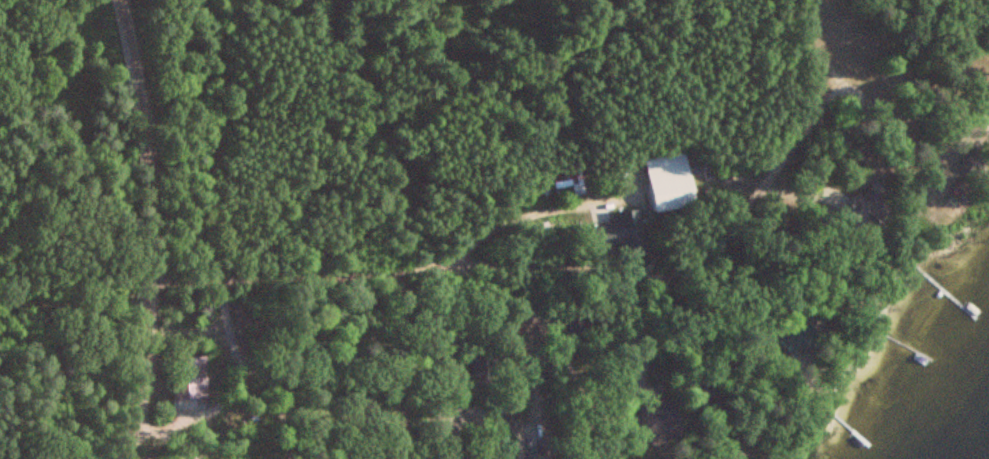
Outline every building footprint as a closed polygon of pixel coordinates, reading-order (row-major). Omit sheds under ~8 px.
[(646,160),(658,213),(700,204),(688,151),(646,160)] [(897,204),(873,185),(864,197),(859,193),(843,215),(859,228),(871,212),(883,221),(897,204)] [(644,210),(610,215),(609,206),(593,208),(598,246),(625,242),(627,255),(650,251),(644,210)] [(178,399),(210,397),(208,356),(176,358),(178,399)] [(511,456),(511,458),(557,458),(557,455),(526,455),(526,421),(503,421),(503,456),(511,456)] [(743,447),(717,458),(748,458),(743,447)]
